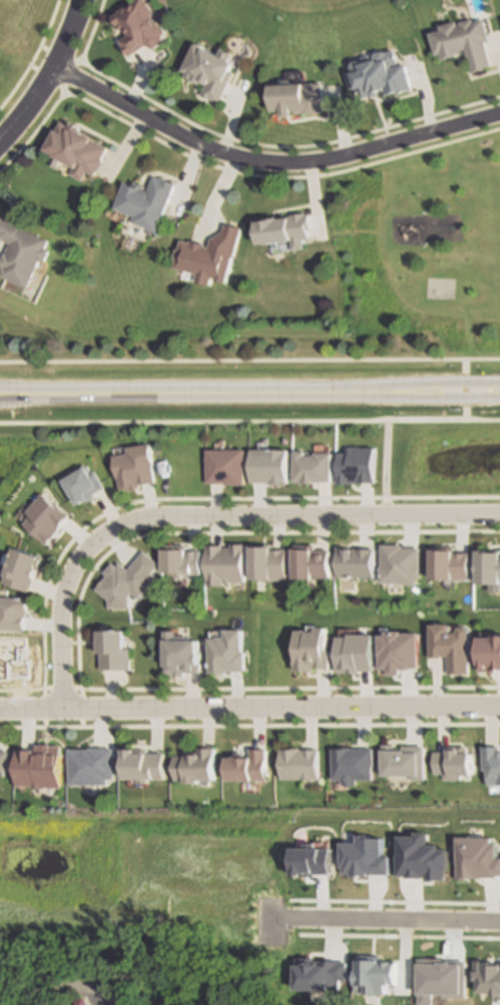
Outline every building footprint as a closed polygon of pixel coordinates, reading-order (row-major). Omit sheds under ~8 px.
[(110,14),(130,0),(143,0),(152,13),(150,15),(162,33),(160,34),(161,36),(159,37),(162,40),(150,49),(147,45),(145,47),(144,45),(135,52),(127,57),(116,40),(123,35),(122,34),(123,33),(118,26),(116,27),(109,17),(111,15),(110,14)] [(482,18),(488,41),(483,42),(490,66),(469,72),(462,48),(458,49),(459,52),(439,58),(439,55),(434,56),(427,33),(439,30),(437,26),(455,21),(457,25),(460,24),(459,22),(472,18),(472,21),(482,18)] [(232,71),(217,102),(214,101),(200,94),(204,86),(177,72),(192,42),(233,63),(229,70),(232,71)] [(394,50),(398,64),(404,63),(410,88),(384,95),(382,89),(376,91),(377,95),(361,99),(360,94),(359,91),(355,92),(354,90),(351,91),(346,70),(349,69),(347,62),(358,60),(359,64),(375,60),(373,53),(382,51),(383,53),(394,50)] [(321,109),(321,113),(302,114),(302,110),(289,110),(289,116),(281,116),(281,111),(268,111),(267,85),(321,83),(321,109)] [(56,121),(63,124),(64,122),(78,129),(76,131),(105,146),(100,157),(101,158),(92,176),(91,175),(85,172),(81,180),(69,174),(73,166),(42,150),(56,121)] [(172,184),(155,231),(133,223),(135,216),(122,211),(113,208),(122,183),(131,186),(132,181),(146,186),(150,175),(172,184)] [(301,239),(302,248),(292,249),(291,240),(256,244),(253,220),(305,214),(308,238),(301,239)] [(26,288),(0,275),(0,267),(1,265),(0,264),(0,262),(9,243),(0,239),(0,217),(5,219),(17,224),(19,225),(18,227),(48,240),(44,247),(49,250),(43,262),(39,260),(26,288)] [(239,227),(231,257),(231,256),(225,283),(215,280),(215,278),(212,277),(210,284),(195,280),(197,274),(174,268),(176,260),(173,259),(176,248),(179,249),(181,241),(190,243),(190,241),(204,245),(204,246),(209,248),(211,240),(222,232),(224,224),(239,227)] [(128,454),(115,456),(120,490),(156,485),(150,446),(128,449),(128,454)] [(246,485),(246,451),(208,451),(208,485),(246,485)] [(289,484),(289,451),(252,451),(252,484),(289,484)] [(295,483),(332,483),(332,453),(295,453),(295,483)] [(65,481),(78,507),(105,492),(91,467),(65,481)] [(208,546),(208,586),(245,586),(245,546),(208,546)] [(28,592),(39,556),(14,548),(3,584),(28,592)] [(252,548),(252,581),(287,581),(287,548),(252,548)] [(164,550),(164,576),(201,576),(201,550),(164,550)] [(331,550),(295,550),(295,579),(331,579),(331,550)] [(338,579),(375,579),(375,550),(338,550),(338,579)] [(155,579),(152,576),(159,566),(144,554),(128,574),(115,564),(93,591),(121,614),(135,598),(138,600),(155,579)] [(0,598),(0,631),(23,633),(25,600),(0,598)] [(430,624),(450,624),(450,632),(458,632),(458,629),(460,627),(467,627),(470,629),(470,673),(448,673),(448,656),(443,656),(443,658),(430,658),(430,624)] [(329,670),(329,629),(295,629),(295,670),(329,670)] [(380,635),(387,635),(387,630),(403,631),(403,632),(420,632),(419,667),(410,667),(410,669),(401,669),(401,675),(389,675),(389,669),(380,669),(380,635)] [(98,631),(98,671),(127,671),(127,631),(98,631)] [(209,631),(208,673),(243,673),(243,631),(209,631)] [(165,675),(199,675),(199,640),(185,640),(185,633),(165,633),(165,675)] [(338,637),(349,637),(349,634),(374,634),(374,671),(360,670),(360,673),(347,673),(347,671),(337,671),(338,637)] [(495,636),(499,636),(499,670),(497,670),(497,673),(489,673),(489,671),(480,671),(481,637),(495,637),(495,636)] [(382,744),(393,744),(393,750),(401,750),(401,746),(423,746),(423,780),(410,780),(410,775),(382,775),(382,744)] [(432,752),(447,752),(447,749),(447,746),(466,746),(466,753),(470,753),(470,775),(459,775),(459,779),(441,780),(441,773),(432,773),(432,752)] [(499,751),(499,784),(485,784),(485,769),(481,769),(481,746),(499,746),(499,751)] [(14,791),(0,791),(0,747),(13,747),(14,791)] [(157,748),(215,747),(216,791),(157,792),(157,748)] [(276,748),(320,747),(320,786),(276,786),(276,748)] [(331,749),(340,749),(340,747),(349,747),(349,748),(372,748),(372,766),(371,766),(371,780),(355,780),(355,785),(340,785),(340,779),(331,779),(331,749)] [(58,749),(117,748),(117,792),(59,793),(58,749)] [(224,749),(268,749),(268,787),(224,787),(224,749)] [(398,835),(416,835),(416,832),(428,832),(427,845),(439,845),(439,849),(448,849),(448,870),(444,869),(444,880),(427,879),(427,875),(423,875),(423,878),(406,877),(406,876),(397,876),(398,835)] [(84,995),(89,1004),(62,1004),(84,995)]
